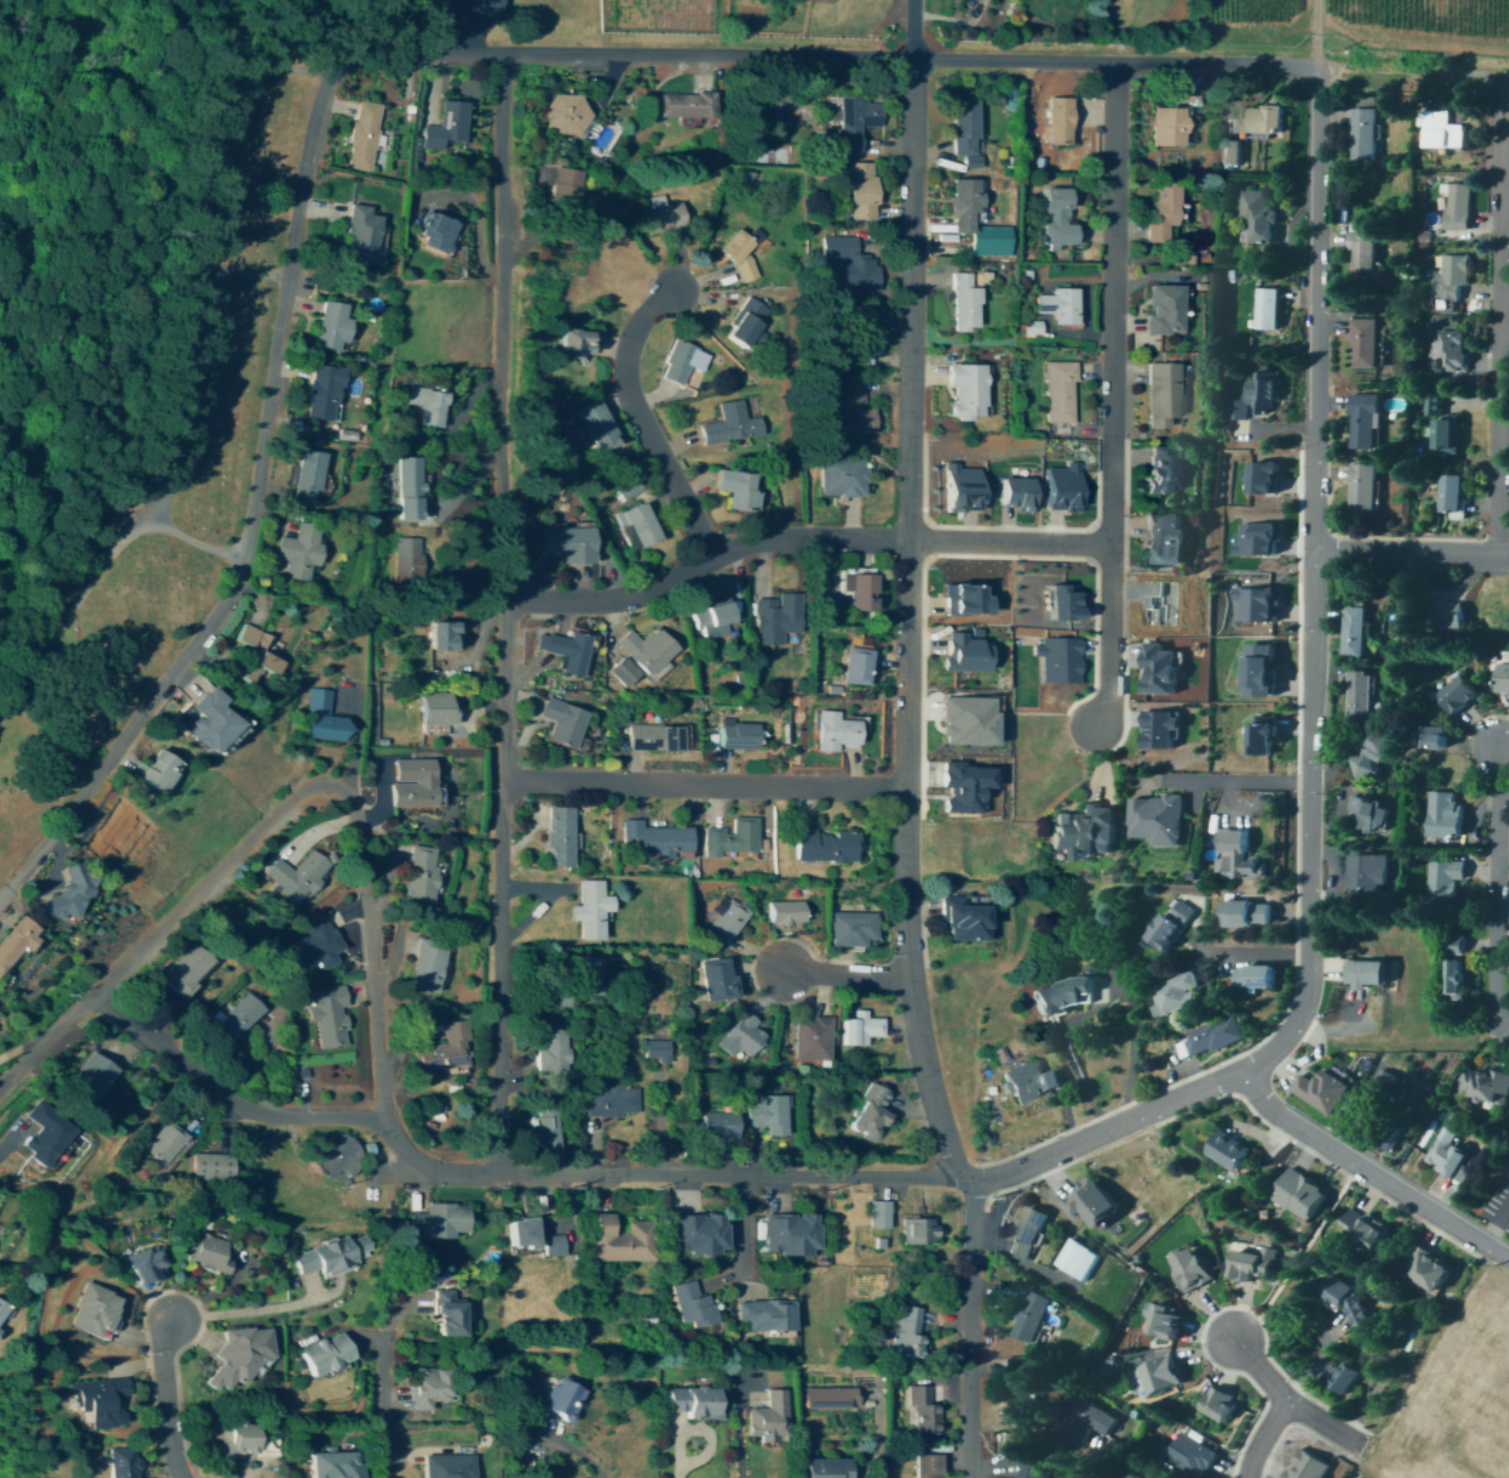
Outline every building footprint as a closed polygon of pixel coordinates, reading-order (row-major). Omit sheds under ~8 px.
[(466,11),(494,17),(498,0),(468,0),(466,11)] [(657,118),(713,119),(713,94),(657,93),(657,118)] [(878,127),(878,94),(837,94),(836,152),(857,152),(858,127),(878,127)] [(580,96),(549,95),(549,135),(587,136),(588,104),(580,104),(580,96)] [(1070,97),(1047,97),(1047,144),(1070,144),(1070,97)] [(953,155),(976,155),(976,98),(953,98),(953,155)] [(379,104),(354,101),(347,169),(371,172),(379,104)] [(464,102),(441,101),(439,127),(423,126),(422,145),(462,147),(464,102)] [(1182,106),(1150,106),(1150,146),(1182,146),(1182,106)] [(1282,107),(1248,106),(1247,133),(1281,134),(1282,107)] [(1374,109),(1350,109),(1350,161),(1374,161),(1374,109)] [(1423,147),(1462,147),(1462,125),(1448,124),(1448,111),(1423,110),(1423,147)] [(1243,138),(1224,138),(1224,162),(1243,163),(1243,138)] [(557,183),(558,164),(542,163),(541,182),(557,183)] [(872,220),(872,163),(845,163),(845,220),(872,220)] [(573,214),(581,171),(558,166),(550,210),(573,214)] [(975,179),(952,179),(952,233),(975,233),(975,179)] [(1176,185),(1150,185),(1149,242),(1164,242),(1164,226),(1175,226),(1176,185)] [(1468,230),(1468,185),(1442,185),(1442,192),(1443,192),(1443,230),(1468,230)] [(1066,224),(1066,187),(1043,187),(1042,244),(1076,245),(1076,224),(1066,224)] [(1247,223),(1247,243),(1273,243),(1274,192),(1238,191),(1237,223),(1247,223)] [(679,203),(664,205),(662,196),(638,199),(643,232),(683,227),(679,203)] [(370,206),(348,203),(340,260),(372,264),(379,216),(369,214),(370,206)] [(442,255),(455,223),(429,212),(416,244),(442,255)] [(1374,224),(1349,224),(1348,283),(1373,283),(1374,224)] [(715,251),(746,281),(757,271),(742,256),(753,244),(737,228),(715,251)] [(832,259),(831,291),(878,292),(878,255),(856,254),(856,238),(820,237),(820,259),(832,259)] [(1432,275),(1432,302),(1457,302),(1457,287),(1467,287),(1467,256),(1438,256),(1438,275),(1432,275)] [(951,332),(977,331),(977,288),(969,288),(969,274),(951,274),(951,332)] [(1146,335),(1179,335),(1179,286),(1146,286),(1146,335)] [(1075,288),(1052,288),(1052,295),(1036,295),(1036,314),(1052,314),(1052,325),(1075,325),(1075,288)] [(1279,330),(1279,289),(1255,289),(1255,330),(1279,330)] [(741,349),(768,312),(749,298),(722,336),(741,349)] [(343,353),(349,305),(321,301),(314,349),(343,353)] [(827,367),(868,369),(869,353),(878,353),(879,330),(872,329),(873,312),(845,310),(843,342),(828,341),(827,367)] [(1350,369),(1375,369),(1375,320),(1350,320),(1350,369)] [(1038,323),(1024,324),(1025,335),(1039,334),(1038,323)] [(559,359),(587,360),(588,331),(560,329),(559,359)] [(1435,333),(1435,372),(1465,372),(1465,333),(1435,333)] [(658,378),(681,388),(697,348),(674,339),(658,378)] [(1072,423),(1072,363),(1043,363),(1043,423),(1072,423)] [(1146,363),(1146,429),(1176,429),(1176,363),(1146,363)] [(305,419),(334,422),(341,368),(312,364),(305,419)] [(946,364),(946,420),(982,420),(982,364),(946,364)] [(1226,399),(1225,418),(1275,420),(1277,373),(1256,372),(1255,381),(1244,381),(1243,400),(1226,399)] [(861,410),(861,382),(839,382),(839,433),(878,433),(878,410),(861,410)] [(423,407),(420,425),(441,429),(447,392),(412,386),(409,404),(423,407)] [(1350,449),(1377,449),(1377,395),(1350,395),(1350,449)] [(1439,395),(1427,396),(1427,406),(1431,406),(1433,454),(1458,453),(1457,417),(1440,418),(1439,395)] [(699,425),(702,444),(748,438),(742,399),(718,403),(720,421),(699,425)] [(612,437),(598,400),(576,408),(591,445),(612,437)] [(1146,447),(1145,493),(1174,494),(1175,448),(1146,447)] [(315,507),(322,453),(299,450),(291,504),(315,507)] [(817,496),(861,496),(862,456),(818,456),(817,496)] [(398,520),(419,520),(420,457),(398,457),(398,520)] [(1048,466),(1048,508),(1083,508),(1083,461),(1068,460),(1068,466),(1048,466)] [(984,467),(961,466),(961,461),(951,461),(950,510),(962,510),(962,505),(983,506),(984,467)] [(1281,492),(1281,472),(1284,472),(1284,461),(1252,461),(1252,492),(1281,492)] [(1349,465),(1349,512),(1374,512),(1374,465),(1349,465)] [(729,492),(728,509),(755,510),(757,472),(716,470),(715,492),(729,492)] [(1437,513),(1459,513),(1459,475),(1437,475),(1437,513)] [(1036,510),(1037,477),(1002,476),(1001,504),(1016,504),(1016,509),(1036,510)] [(620,528),(629,551),(658,539),(643,503),(619,512),(625,526),(620,528)] [(1185,564),(1187,515),(1144,514),(1143,563),(1185,564)] [(288,560),(285,578),(307,582),(310,564),(316,565),(322,526),(299,522),(296,539),(280,536),(277,558),(288,560)] [(1241,523),(1241,542),(1235,542),(1235,554),(1282,553),(1282,522),(1241,523)] [(589,566),(590,529),(540,528),(540,555),(560,555),(560,566),(589,566)] [(419,538),(396,538),(396,586),(419,586),(419,538)] [(872,611),(872,575),(847,575),(847,611),(872,611)] [(993,612),(993,594),(987,594),(986,582),(946,583),(946,613),(993,612)] [(1053,619),(1084,618),(1083,590),(1075,590),(1074,583),(1052,583),(1053,619)] [(1281,618),(1281,605),(1283,605),(1283,586),(1234,586),(1234,598),(1239,598),(1239,619),(1281,618)] [(1428,629),(1462,629),(1462,603),(1446,603),(1446,591),(1428,591),(1428,629)] [(754,598),(754,645),(780,645),(780,633),(798,632),(798,593),(776,594),(776,598),(754,598)] [(689,610),(699,642),(725,633),(722,625),(732,622),(725,599),(689,610)] [(1342,651),(1364,651),(1364,608),(1342,608),(1342,651)] [(428,650),(454,652),(457,624),(431,621),(428,650)] [(277,676),(283,661),(261,652),(269,634),(245,624),(237,641),(250,646),(238,677),(254,684),(260,669),(277,676)] [(946,669),(991,670),(991,643),(983,643),(983,626),(970,626),(969,631),(946,630),(946,669)] [(674,649),(654,627),(639,642),(628,630),(613,643),(644,677),(674,649)] [(562,657),(559,673),(579,677),(588,636),(569,631),(568,640),(539,633),(536,651),(562,657)] [(1042,654),(1042,681),(1080,682),(1081,636),(1042,636),(1042,643),(1034,642),(1034,654),(1042,654)] [(1147,692),(1181,692),(1181,648),(1165,648),(1165,641),(1146,641),(1146,666),(1156,666),(1156,677),(1147,677),(1147,692)] [(1250,643),(1251,694),(1280,694),(1279,642),(1250,643)] [(865,686),(869,650),(846,647),(841,683),(865,686)] [(606,671),(622,688),(637,674),(622,657),(606,671)] [(1495,699),(1508,699),(1508,665),(1495,665),(1495,699)] [(1371,720),(1371,672),(1347,672),(1347,720),(1371,720)] [(1436,696),(1455,717),(1477,696),(1458,676),(1436,696)] [(225,701),(210,686),(188,708),(196,715),(181,731),(206,755),(236,724),(219,707),(225,701)] [(345,743),(348,718),(329,716),(332,690),(311,687),(305,738),(345,743)] [(452,694),(419,694),(419,726),(452,726),(452,694)] [(944,743),(997,744),(998,711),(993,711),(994,696),(944,695),(944,743)] [(538,718),(551,722),(545,740),(571,749),(584,712),(545,699),(538,718)] [(1177,747),(1177,737),(1183,736),(1183,709),(1146,709),(1146,747),(1177,747)] [(816,750),(855,752),(857,721),(837,720),(837,712),(818,711),(816,750)] [(1280,752),(1279,721),(1277,721),(1277,713),(1256,714),(1257,753),(1280,752)] [(717,749),(755,749),(755,725),(717,725),(717,749)] [(628,726),(628,751),(682,752),(682,727),(628,726)] [(1445,728),(1418,728),(1417,752),(1444,752),(1445,728)] [(1349,760),(1356,780),(1376,772),(1374,765),(1393,757),(1384,734),(1355,744),(1360,756),(1349,760)] [(136,780),(157,795),(179,763),(158,749),(136,780)] [(946,811),(983,812),(983,787),(995,787),(996,766),(965,766),(965,760),(945,759),(944,786),(950,786),(950,796),(946,796),(946,811)] [(391,807),(433,807),(433,760),(391,760),(391,807)] [(1424,837),(1461,837),(1461,804),(1454,804),(1454,793),(1424,793),(1424,837)] [(1377,837),(1387,809),(1352,797),(1347,812),(1357,815),(1352,828),(1377,837)] [(1152,839),(1151,847),(1180,848),(1181,799),(1129,798),(1128,838),(1152,839)] [(1059,814),(1059,824),(1050,824),(1050,861),(1069,861),(1069,855),(1114,855),(1114,806),(1086,806),(1086,814),(1059,814)] [(544,867),(569,868),(570,807),(545,807),(544,867)] [(755,818),(731,818),(731,829),(704,829),(704,854),(755,854),(755,818)] [(641,827),(641,820),(621,819),(621,845),(639,845),(639,855),(689,856),(689,827),(641,827)] [(1264,880),(1264,856),(1250,856),(1249,830),(1219,830),(1219,880),(1264,880)] [(793,863),(856,863),(856,831),(793,831),(793,863)] [(411,845),(401,901),(428,905),(437,850),(411,845)] [(291,871),(274,858),(262,874),(277,886),(272,892),(292,907),(326,863),(309,849),(291,871)] [(1385,885),(1385,856),(1343,856),(1343,895),(1377,895),(1378,885),(1385,885)] [(51,922),(82,913),(78,899),(93,895),(83,862),(64,867),(68,883),(60,885),(63,895),(45,900),(51,922)] [(1462,881),(1462,863),(1423,863),(1423,895),(1451,895),(1451,881),(1462,881)] [(578,940),(601,940),(601,881),(578,881),(578,940)] [(941,897),(941,942),(985,942),(985,906),(962,906),(962,897),(941,897)] [(722,946),(749,914),(730,899),(719,913),(720,914),(705,932),(722,946)] [(1147,941),(1170,953),(1193,911),(1171,899),(1147,941)] [(801,902),(767,902),(767,923),(801,923),(801,902)] [(1222,929),(1268,929),(1268,903),(1222,903),(1222,929)] [(875,913),(828,913),(828,947),(875,947),(875,913)] [(344,946),(334,924),(330,926),(325,915),(296,929),(300,936),(291,941),(303,966),(316,959),(320,967),(336,960),(333,952),(344,946)] [(25,951),(41,933),(22,916),(0,940),(0,973),(23,948),(25,951)] [(417,938),(406,988),(434,994),(445,944),(417,938)] [(1445,938),(1445,956),(1461,956),(1461,938),(1445,938)] [(179,999),(213,963),(191,943),(158,979),(179,999)] [(704,957),(706,998),(738,996),(737,972),(731,973),(730,956),(704,957)] [(596,957),(570,957),(570,982),(572,982),(572,995),(596,995),(596,957)] [(1445,961),(1445,1001),(1462,1001),(1462,961),(1445,961)] [(1350,986),(1350,997),(1364,997),(1364,987),(1383,987),(1383,962),(1344,962),(1344,986),(1350,986)] [(1234,967),(1234,989),(1273,989),(1273,967),(1234,967)] [(1153,1008),(1157,1020),(1204,1006),(1194,974),(1152,986),(1158,1006),(1153,1008)] [(1088,978),(1032,990),(1039,1019),(1084,1009),(1082,997),(1092,995),(1088,978)] [(568,982),(542,982),(542,1007),(568,1007),(568,982)] [(316,1050),(347,1046),(340,987),(307,991),(311,1023),(313,1023),(316,1050)] [(229,1044),(263,1010),(244,992),(211,1025),(229,1044)] [(715,1047),(728,1057),(734,1049),(746,1058),(763,1036),(753,1028),(756,1024),(742,1013),(715,1047)] [(1186,1033),(1188,1040),(1174,1045),(1180,1063),(1244,1039),(1234,1015),(1186,1033)] [(830,1018),(795,1017),(794,1062),(829,1063),(830,1018)] [(842,1043),(881,1043),(881,1019),(842,1019),(842,1043)] [(418,1071),(467,1069),(465,1022),(444,1023),(445,1046),(417,1047),(418,1071)] [(537,1073),(567,1073),(568,1030),(538,1029),(537,1073)] [(644,1058),(664,1058),(664,1041),(644,1041),(644,1058)] [(66,1085),(89,1102),(113,1071),(90,1053),(66,1085)] [(1061,1089),(1055,1071),(1042,1076),(1037,1060),(1002,1072),(1014,1106),(1061,1089)] [(1289,1091),(1331,1117),(1350,1086),(1322,1068),(1313,1083),(1300,1075),(1289,1091)] [(1457,1097),(1497,1105),(1499,1095),(1508,1097),(1508,1077),(1463,1068),(1457,1097)] [(586,1116),(635,1117),(636,1084),(587,1083),(586,1116)] [(870,1144),(889,1116),(881,1111),(891,1095),(874,1084),(845,1127),(870,1144)] [(785,1137),(785,1096),(759,1096),(759,1104),(747,1104),(747,1127),(765,1127),(765,1137),(785,1137)] [(26,1157),(41,1169),(72,1129),(36,1102),(24,1117),(36,1126),(21,1147),(29,1153),(26,1157)] [(557,1110),(532,1110),(532,1152),(557,1152),(557,1110)] [(736,1139),(736,1111),(702,1111),(702,1139),(736,1139)] [(141,1151),(160,1168),(187,1137),(168,1121),(141,1151)] [(359,1132),(325,1131),(324,1174),(358,1175),(359,1132)] [(1251,1150),(1220,1132),(1206,1155),(1237,1174),(1251,1150)] [(1454,1180),(1469,1154),(1438,1136),(1423,1162),(1454,1180)] [(193,1180),(228,1183),(231,1157),(196,1153),(193,1180)] [(1332,1187),(1292,1166),(1275,1198),(1315,1219),(1332,1187)] [(1104,1226),(1125,1204),(1093,1174),(1067,1201),(1080,1214),(1086,1208),(1104,1226)] [(888,1228),(888,1201),(870,1201),(870,1228),(888,1228)] [(409,1213),(408,1236),(464,1237),(464,1204),(424,1204),(424,1213),(409,1213)] [(1045,1214),(1025,1206),(1006,1254),(1027,1262),(1045,1214)] [(1349,1240),(1376,1254),(1390,1228),(1351,1207),(1341,1227),(1353,1233),(1349,1240)] [(590,1262),(651,1262),(651,1222),(625,1222),(625,1233),(610,1233),(610,1214),(590,1214),(590,1262)] [(721,1215),(670,1215),(670,1255),(721,1255),(721,1215)] [(814,1215),(763,1215),(762,1255),(814,1255),(814,1215)] [(532,1249),(532,1218),(506,1218),(506,1249),(532,1249)] [(933,1219),(905,1219),(905,1245),(933,1245),(933,1219)] [(224,1275),(228,1262),(219,1260),(225,1240),(192,1231),(183,1264),(224,1275)] [(291,1253),(297,1275),(318,1270),(320,1277),(355,1267),(353,1259),(368,1254),(362,1233),(291,1253)] [(542,1236),(543,1256),(563,1256),(563,1235),(542,1236)] [(1083,1282),(1098,1256),(1068,1239),(1053,1265),(1083,1282)] [(1216,1278),(1201,1244),(1184,1252),(1181,1246),(1172,1250),(1189,1290),(1216,1278)] [(1399,1274),(1437,1294),(1452,1266),(1414,1246),(1399,1274)] [(156,1247),(123,1254),(130,1286),(162,1280),(156,1247)] [(1234,1251),(1230,1279),(1253,1283),(1254,1276),(1271,1279),(1276,1250),(1261,1248),(1260,1255),(1234,1251)] [(1361,1328),(1377,1321),(1365,1292),(1359,1294),(1352,1278),(1344,1282),(1341,1276),(1325,1283),(1336,1310),(1350,1304),(1361,1328)] [(713,1324),(708,1295),(695,1297),(691,1281),(670,1285),(677,1325),(687,1324),(688,1328),(713,1324)] [(119,1297),(83,1282),(65,1326),(101,1341),(119,1297)] [(1051,1302),(1026,1290),(1006,1333),(1030,1345),(1051,1302)] [(460,1302),(451,1302),(451,1291),(432,1291),(432,1337),(460,1337),(460,1302)] [(0,1298),(0,1319),(10,1304),(0,1298)] [(1177,1306),(1149,1298),(1146,1313),(1157,1316),(1153,1330),(1183,1338),(1189,1315),(1175,1311),(1177,1306)] [(745,1333),(790,1333),(790,1302),(735,1302),(735,1323),(745,1323),(745,1333)] [(897,1306),(889,1355),(914,1359),(921,1309),(897,1306)] [(211,1331),(214,1388),(248,1386),(247,1362),(268,1361),(266,1328),(211,1331)] [(308,1377),(350,1362),(340,1333),(298,1347),(308,1377)] [(1140,1365),(1149,1394),(1186,1383),(1177,1353),(1140,1365)] [(1327,1387),(1345,1398),(1361,1373),(1344,1361),(1327,1387)] [(447,1404),(447,1370),(411,1370),(411,1411),(430,1411),(430,1404),(447,1404)] [(584,1390),(557,1377),(540,1410),(568,1423),(584,1390)] [(126,1398),(124,1379),(71,1383),(75,1432),(118,1429),(116,1399),(126,1398)] [(935,1435),(935,1387),(910,1387),(910,1435),(935,1435)] [(1225,1425),(1238,1400),(1212,1387),(1200,1412),(1225,1425)] [(803,1409),(840,1409),(840,1388),(803,1388),(803,1409)] [(718,1419),(718,1389),(666,1389),(665,1419),(718,1419)] [(783,1391),(765,1391),(765,1409),(746,1409),(746,1442),(783,1442),(783,1391)] [(1014,1420),(1037,1419),(1036,1396),(1014,1396),(1014,1420)] [(1056,1430),(1082,1446),(1093,1429),(1107,1438),(1118,1422),(1078,1396),(1056,1430)] [(252,1459),(252,1425),(225,1425),(225,1445),(212,1445),(211,1458),(252,1459)] [(1193,1477),(1202,1477),(1216,1456),(1181,1434),(1165,1461),(1193,1477)] [(258,1455),(275,1455),(275,1436),(258,1436),(258,1455)] [(133,1449),(108,1449),(108,1477),(133,1477),(133,1449)] [(1331,1467),(1301,1449),(1282,1477),(1324,1477),(1331,1467)] [(1050,1465),(1014,1450),(1012,1456),(1023,1461),(1015,1477),(1044,1477),(1050,1465)] [(307,1477),(360,1477),(360,1464),(351,1464),(351,1454),(307,1454),(307,1477)] [(938,1456),(913,1456),(913,1477),(938,1477),(938,1456)] [(469,1457),(421,1457),(421,1477),(469,1477),(469,1457)] [(845,1461),(802,1461),(802,1477),(845,1477),(845,1461)]
